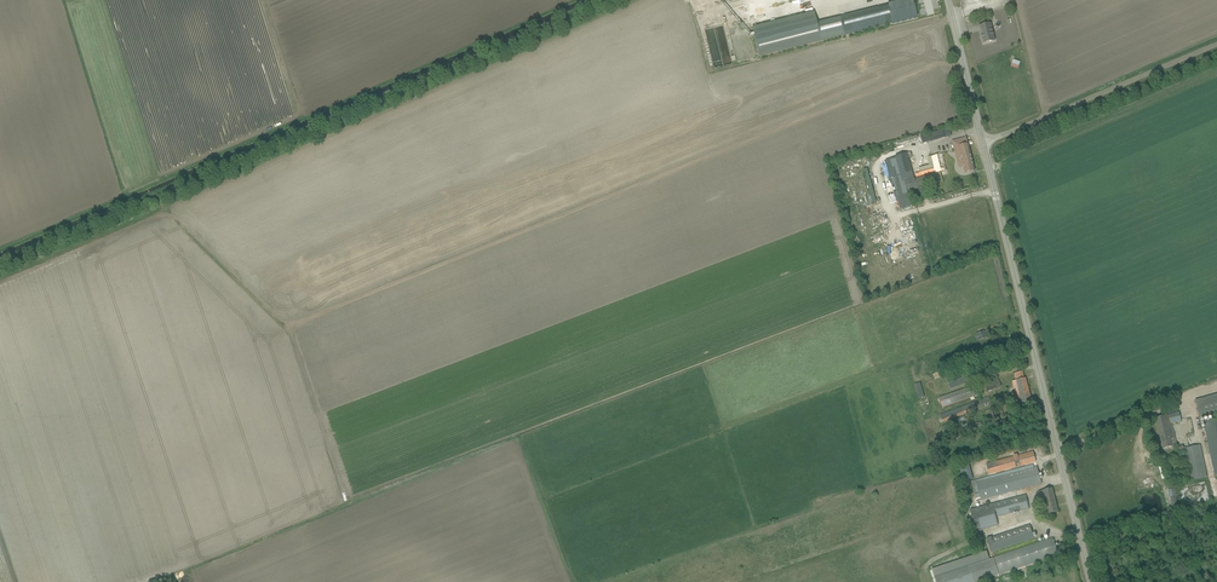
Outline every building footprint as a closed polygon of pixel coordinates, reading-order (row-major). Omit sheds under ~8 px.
[(893,24),(888,7),(888,6),(840,18),(845,36),(893,24)] [(760,57),(821,42),(814,12),(752,28),(760,57)] [(980,26),(979,26),(983,44),(994,41),(990,24),(980,26)] [(921,136),(923,143),(951,136),(949,129),(921,136)] [(966,174),(975,171),(967,138),(953,142),(958,164),(963,163),(966,174)] [(907,153),(895,156),(895,158),(902,182),(905,181),(914,179),(913,173),(909,158),(912,158),(910,153),(907,154),(907,153)] [(935,173),(935,174),(945,171),(941,155),(931,157),(935,173)] [(874,202),(867,168),(863,169),(870,203),(874,202)] [(905,181),(907,191),(918,188),(919,192),(930,189),(929,185),(938,183),(935,174),(935,173),(914,179),(905,181)] [(986,331),(976,334),(978,341),(988,338),(986,331)] [(976,368),(946,378),(951,390),(975,381),(974,380),(980,378),(976,368)] [(998,378),(985,383),(988,391),(1002,386),(998,378)] [(1017,403),(1021,402),(1021,404),(1031,401),(1026,378),(1024,379),(1016,380),(1012,381),(1016,397),(1017,403)] [(914,384),(918,398),(924,397),(920,382),(914,384)] [(976,385),(939,398),(942,408),(979,395),(976,385)] [(1216,415),(1216,395),(1195,401),(1200,420),(1216,415)] [(965,405),(940,415),(943,422),(992,404),(989,396),(979,400),(980,401),(965,406),(965,405)] [(984,412),(988,421),(995,418),(991,409),(984,412)] [(1155,419),(1163,449),(1172,447),(1177,446),(1175,439),(1171,423),(1181,420),(1179,413),(1155,419)] [(1204,423),(1208,443),(1206,444),(1207,449),(1209,449),(1215,475),(1216,475),(1216,420),(1204,423)] [(1191,480),(1207,477),(1200,446),(1185,449),(1191,480)] [(989,474),(1036,462),(1033,452),(987,464),(989,474)] [(962,481),(972,479),(969,464),(959,465),(962,481)] [(1033,465),(971,482),(976,500),(976,502),(977,502),(981,501),(981,500),(1042,484),(1037,467),(1034,468),(1033,465)] [(1049,514),(1058,512),(1052,489),(1038,492),(1042,508),(1044,515),(1049,514)] [(1029,508),(1026,495),(993,504),(970,510),(972,519),(967,520),(968,525),(973,523),(976,532),(998,526),(996,517),(1029,508)] [(1035,538),(1037,538),(1035,534),(1033,535),(1030,525),(992,538),(991,537),(986,539),(991,553),(1035,538)] [(1059,554),(1053,538),(994,558),(989,560),(987,551),(932,570),(935,579),(936,581),(976,581),(994,576),(1059,554)]
